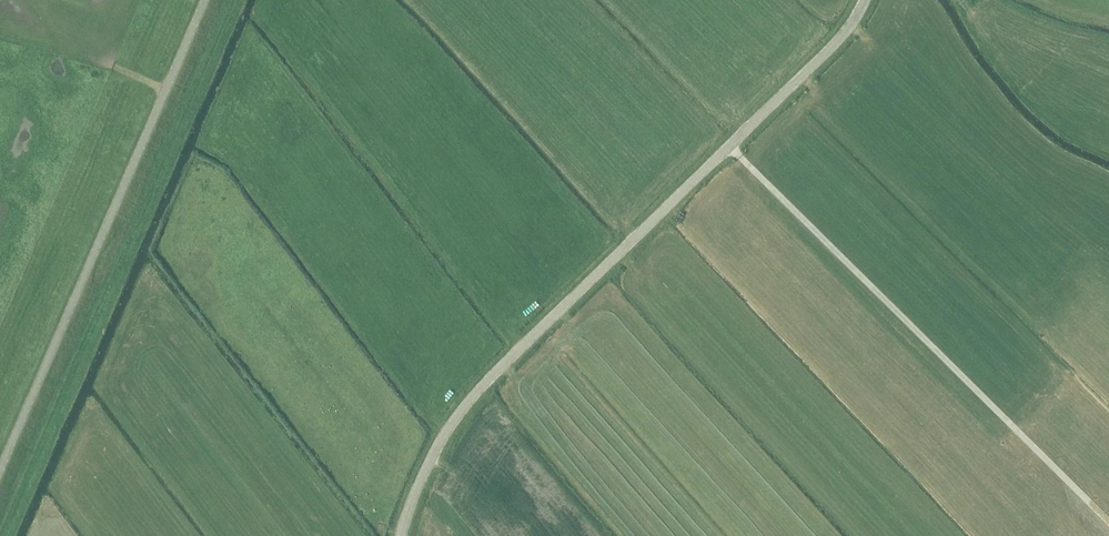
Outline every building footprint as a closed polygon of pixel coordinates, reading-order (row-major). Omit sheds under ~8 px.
[(855,60),(867,71),(874,63),(862,52),(855,60)]
